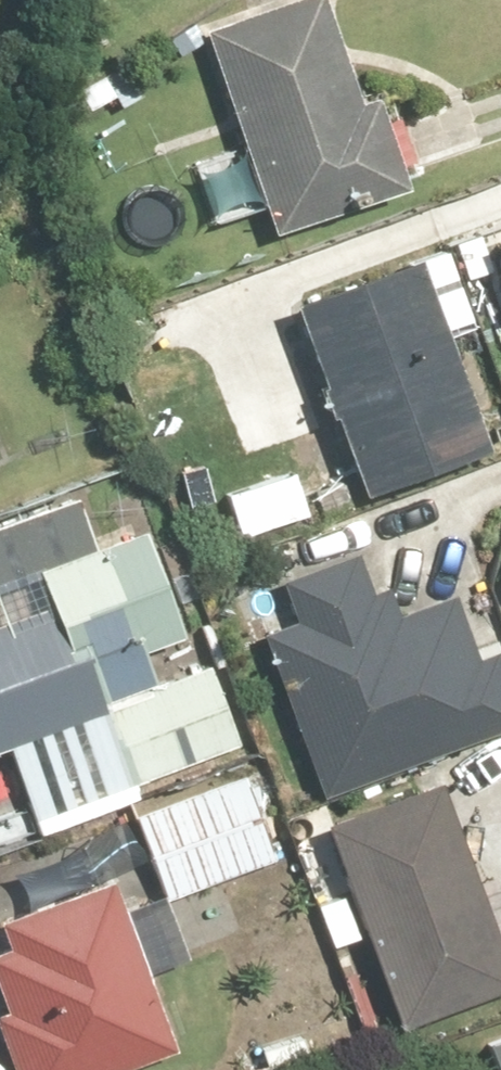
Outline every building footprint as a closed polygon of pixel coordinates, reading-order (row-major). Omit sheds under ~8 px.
[(208,32),(287,230),(418,179),(347,0),(288,0),(208,32)] [(295,299),(368,489),(500,438),(500,414),(436,245),(295,299)] [(253,752),(220,657),(197,665),(148,521),(37,558),(51,600),(0,617),(0,747),(19,740),(47,822),(253,752)] [(316,799),(500,741),(500,680),(485,685),(463,618),(404,637),(394,605),(374,612),(364,582),(291,605),(301,638),(268,648),(316,799)] [(255,765),(134,807),(166,900),(288,858),(255,765)] [(330,815),(401,1021),(500,987),(500,936),(446,775),(330,815)] [(0,915),(0,993),(26,1069),(117,1069),(184,1047),(124,872),(0,915)] [(497,1069),(500,1069),(500,1021),(482,1027),(497,1069)]
